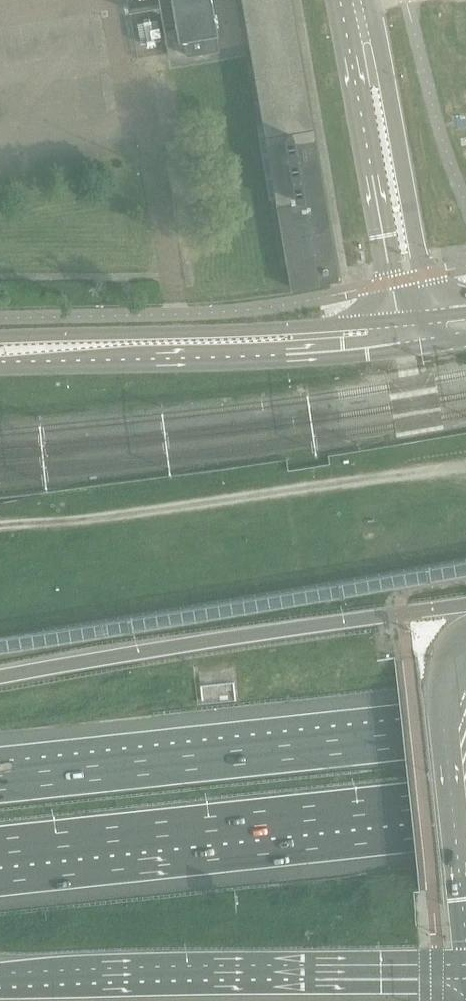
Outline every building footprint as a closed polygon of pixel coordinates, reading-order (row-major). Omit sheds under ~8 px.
[(177,38),(177,39),(179,39),(182,38),(185,54),(218,49),(209,0),(171,0),(177,38)] [(286,265),(279,266),(282,281),(289,280),(290,288),(338,279),(291,0),(241,0),(286,265)]
